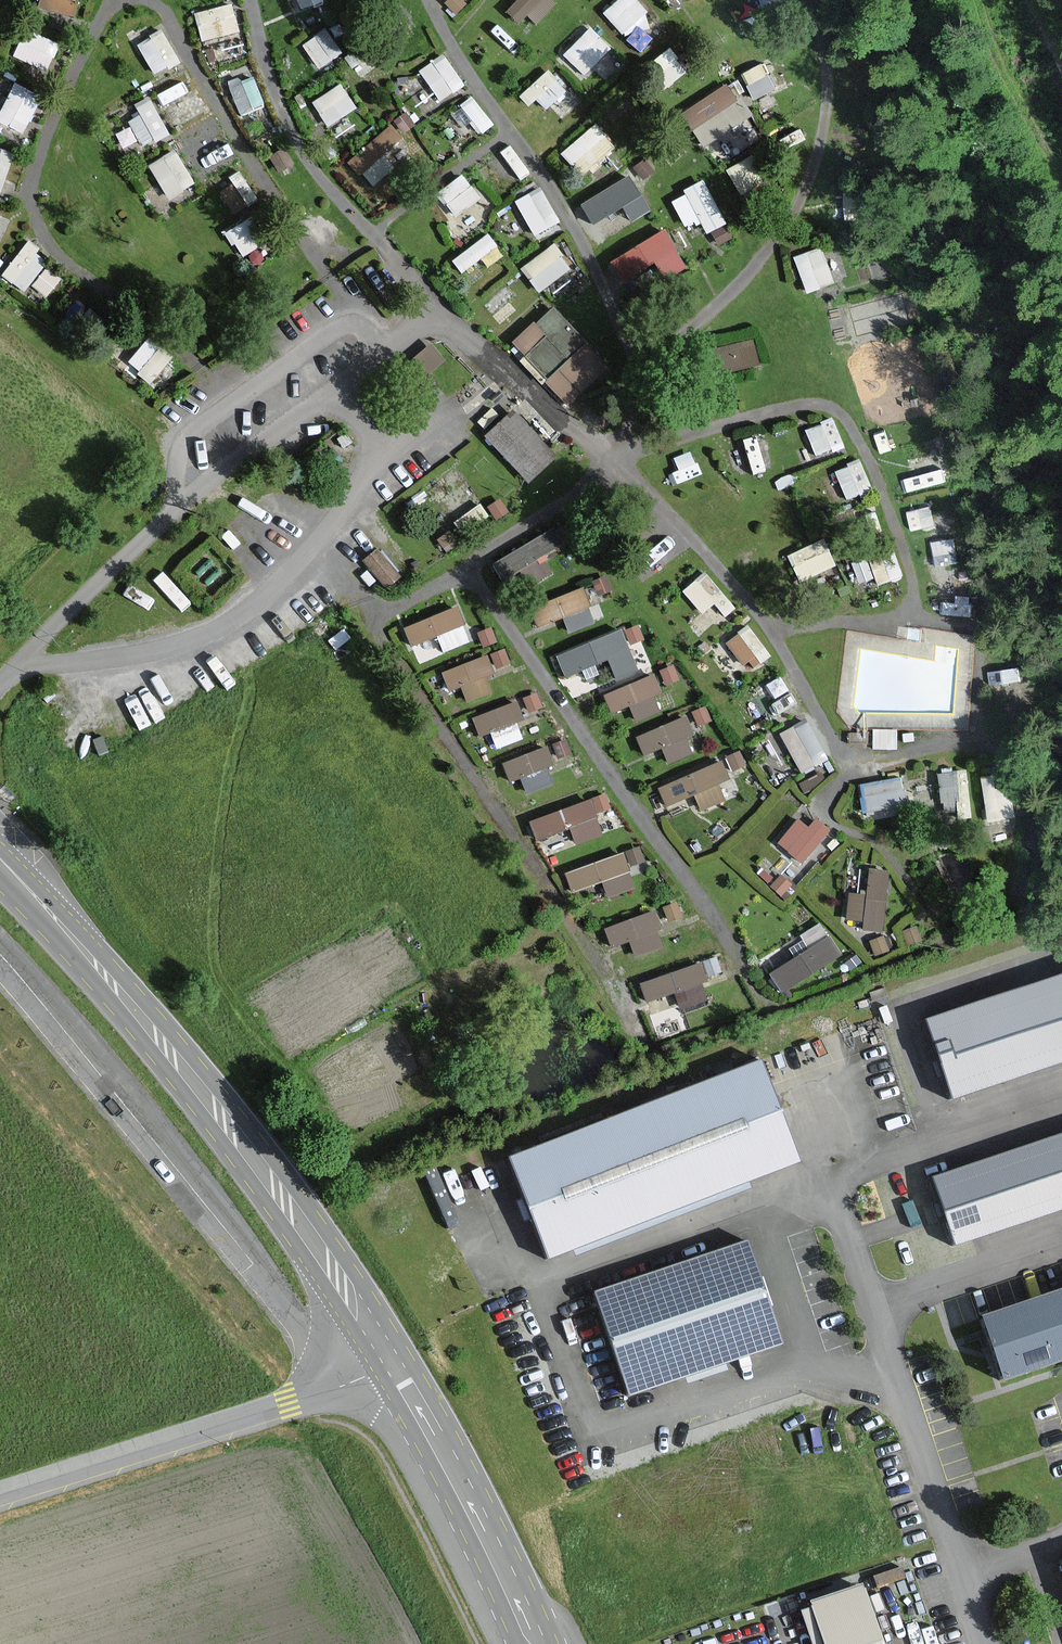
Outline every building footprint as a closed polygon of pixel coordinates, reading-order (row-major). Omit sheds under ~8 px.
[(75,16),(80,0),(38,0),(37,3),(75,16)] [(201,36),(218,33),(223,57),(247,53),(236,0),(231,0),(195,7),(201,36)] [(537,24),(555,0),(512,0),(510,3),(537,24)] [(624,31),(649,8),(642,0),(613,0),(603,9),(624,31)] [(582,71),(611,44),(592,23),(563,50),(582,71)] [(24,25),(14,54),(49,66),(59,38),(24,25)] [(138,37),(152,71),(178,60),(164,26),(138,37)] [(324,27),(305,38),(320,64),(339,53),(324,27)] [(661,88),(688,68),(669,44),(643,64),(661,88)] [(444,49),(418,66),(429,84),(412,95),(422,112),(466,84),(444,49)] [(751,93),(777,85),(769,60),(744,68),(751,93)] [(525,86),(542,106),(567,87),(550,66),(525,86)] [(24,129),(41,91),(12,78),(0,106),(0,119),(24,129)] [(311,98),(327,123),(357,103),(340,78),(311,98)] [(727,78),(681,111),(705,145),(752,112),(727,78)] [(477,130),(492,122),(474,91),(459,99),(477,130)] [(128,102),(143,141),(167,133),(151,93),(128,102)] [(401,110),(348,156),(364,175),(417,129),(401,110)] [(351,111),(330,122),(339,139),(360,128),(351,111)] [(578,170),(616,145),(599,120),(561,145),(578,170)] [(791,121),(773,127),(782,155),(801,149),(791,121)] [(12,147),(0,144),(0,190),(12,147)] [(166,196),(194,180),(175,145),(147,161),(166,196)] [(630,217),(651,204),(629,169),(577,201),(590,222),(621,203),(630,217)] [(434,187),(447,210),(477,193),(465,170),(434,187)] [(541,181),(514,195),(533,231),(560,217),(541,181)] [(607,257),(629,295),(687,263),(665,225),(607,257)] [(462,270),(497,242),(487,230),(452,257),(462,270)] [(26,237),(2,271),(25,288),(49,254),(26,237)] [(553,239),(521,264),(539,288),(572,264),(553,239)] [(793,252),(805,289),(834,279),(821,243),(793,252)] [(509,281),(482,302),(497,319),(523,298),(509,281)] [(571,401),(609,360),(548,302),(509,343),(571,401)] [(705,345),(711,371),(758,361),(752,334),(705,345)] [(558,452),(514,403),(484,431),(528,479),(558,452)] [(835,415),(807,423),(815,453),(843,445),(835,415)] [(741,472),(765,466),(757,433),(733,439),(741,472)] [(839,465),(845,489),(868,483),(862,460),(839,465)] [(519,564),(560,541),(552,526),(489,560),(501,581),(522,570),(519,564)] [(821,536),(787,552),(800,577),(833,561),(821,536)] [(384,583),(401,573),(381,542),(364,553),(384,583)] [(681,588),(712,623),(736,603),(705,567),(681,588)] [(536,624),(565,615),(568,627),(609,615),(604,598),(588,603),(583,585),(529,601),(536,624)] [(437,632),(443,648),(471,638),(459,602),(403,622),(410,642),(437,632)] [(748,620),(725,638),(751,670),(774,652),(748,620)] [(616,675),(639,665),(621,623),(554,651),(563,673),(607,655),(616,675)] [(422,660),(442,651),(435,634),(414,644),(422,660)] [(489,654),(442,663),(448,693),(495,684),(489,654)] [(608,661),(575,670),(579,688),(613,679),(608,661)] [(655,669),(602,690),(611,710),(630,703),(636,717),(660,708),(653,691),(662,688),(655,669)] [(491,728),(494,743),(526,735),(517,698),(473,710),(478,732),(491,728)] [(686,711),(635,732),(643,751),(660,744),(668,761),(693,751),(685,733),(694,729),(686,711)] [(807,715),(760,741),(771,763),(791,752),(801,770),(829,755),(807,715)] [(543,743),(507,756),(519,789),(555,777),(543,743)] [(744,788),(737,771),(727,775),(720,757),(654,785),(663,805),(693,792),(700,807),(744,788)] [(974,816),(972,766),(940,767),(942,817),(974,816)] [(989,819),(1024,813),(1017,768),(982,773),(989,819)] [(902,771),(859,779),(866,815),(909,807),(902,771)] [(599,812),(613,807),(605,787),(530,817),(544,851),(605,828),(599,812)] [(606,893),(636,882),(630,865),(645,859),(639,842),(563,869),(571,889),(601,878),(606,893)] [(847,889),(845,922),(885,924),(888,864),(868,863),(867,890),(847,889)] [(610,943),(629,936),(634,952),(666,942),(654,906),(603,922),(610,943)] [(821,918),(800,930),(808,945),(768,968),(780,989),(842,954),(821,918)] [(679,1005),(710,996),(699,959),(637,977),(643,999),(674,990),(679,1005)] [(957,1093),(1061,1058),(1061,979),(933,1021),(957,1093)] [(516,1161),(551,1251),(793,1159),(774,1109),(758,1068),(516,1161)] [(939,1178),(958,1237),(1061,1203),(1061,1138),(947,1176),(939,1178)] [(746,1245),(600,1294),(632,1389),(778,1341),(763,1296),(746,1245)] [(986,1319),(995,1347),(1005,1376),(1061,1357),(1061,1293),(986,1319)] [(862,1587),(806,1605),(819,1643),(881,1643),(862,1587)]
